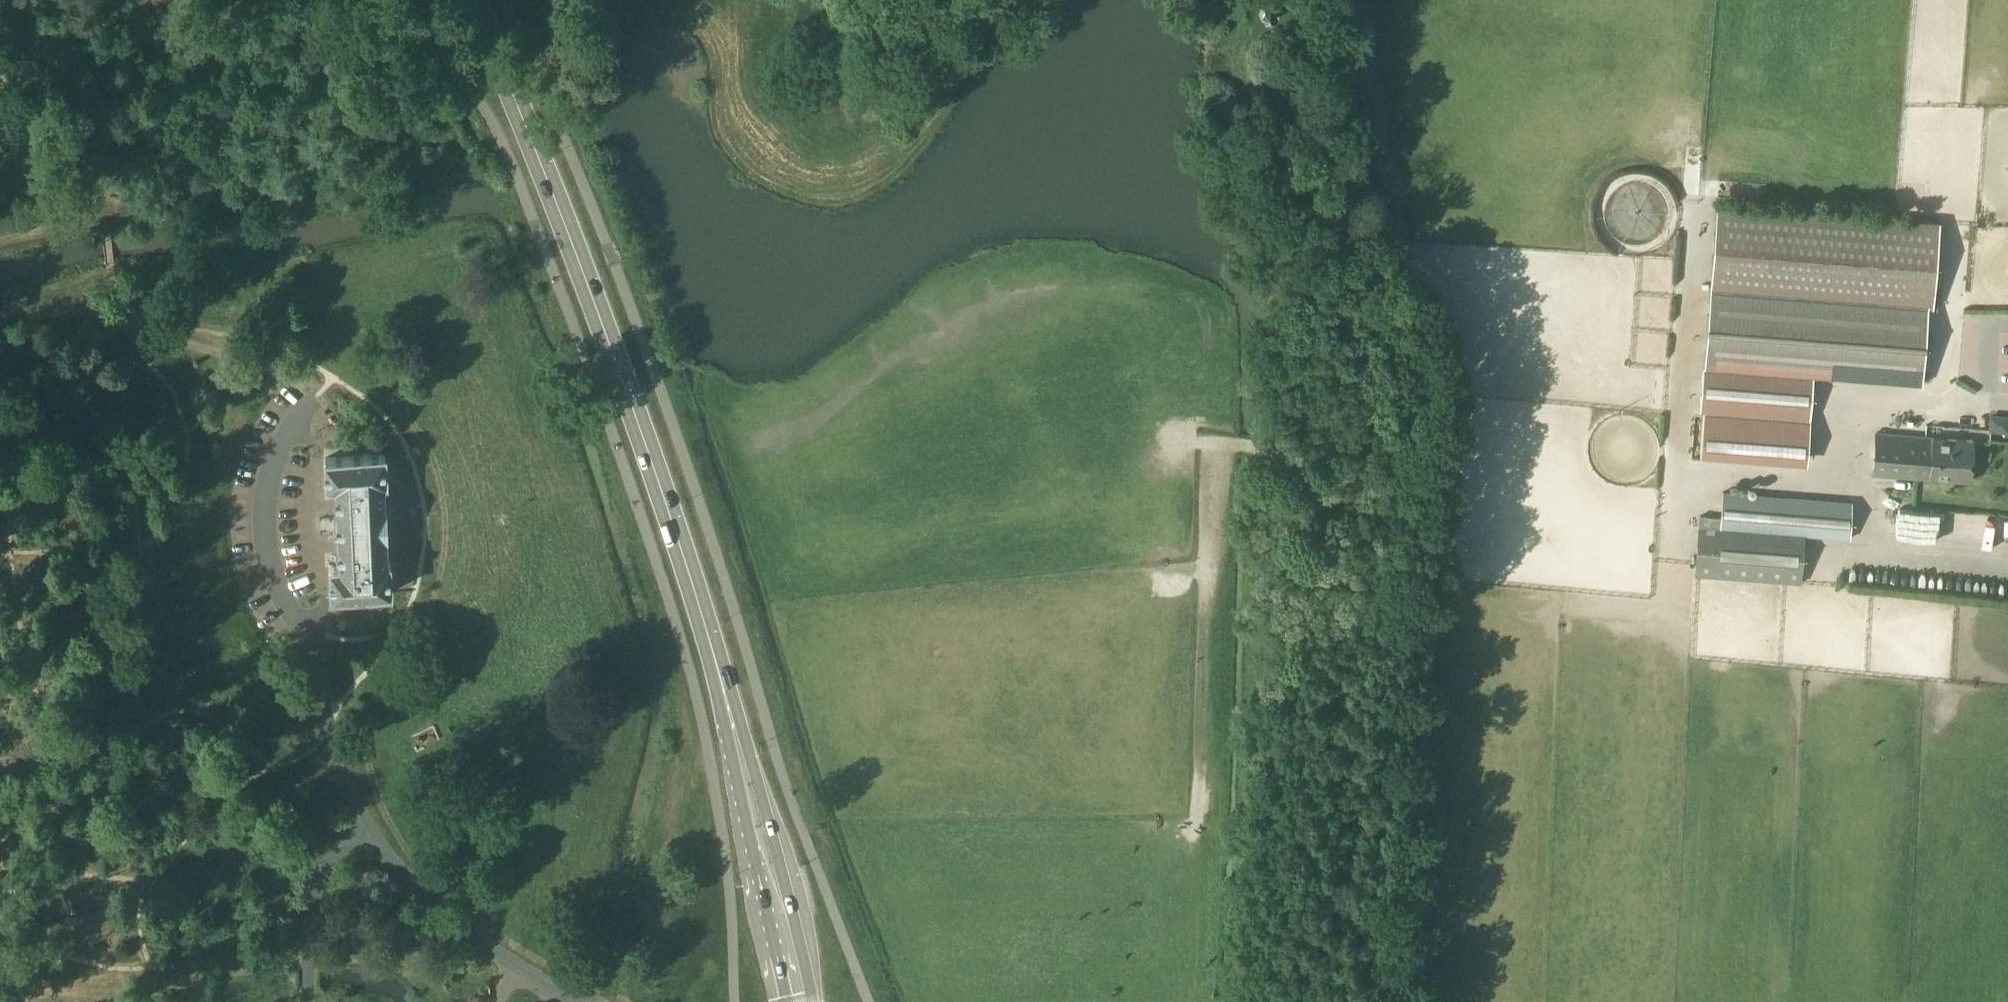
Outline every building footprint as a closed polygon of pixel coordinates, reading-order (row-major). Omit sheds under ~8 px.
[(1270,22),(1276,20),(1277,14),(1275,9),(1269,7),(1264,9),(1262,15),(1265,21),(1270,22)] [(1705,366),(1701,410),(1704,410),(1701,450),(1807,459),(1810,418),(1813,375),(1923,384),(1929,304),(1934,304),(1940,222),(1717,204),(1705,366)] [(1989,430),(2007,431),(2007,415),(1990,414),(1989,430)] [(1971,481),(1974,440),(1876,432),(1873,474),(1971,481)] [(325,562),(325,593),(386,591),(384,561),(382,561),(379,481),(382,481),(381,453),(321,456),(322,486),(333,486),(335,562),(325,562)] [(1724,492),(1722,517),(1701,515),(1696,575),(1801,583),(1805,535),(1850,538),(1852,502),(1724,492)]
